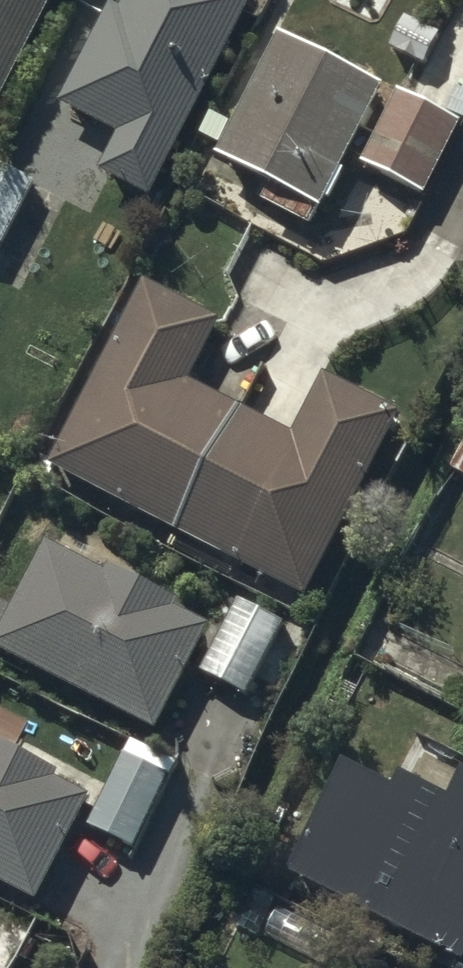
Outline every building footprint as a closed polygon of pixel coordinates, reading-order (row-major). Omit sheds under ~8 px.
[(58,0),(0,0),(0,114),(58,0)] [(247,0),(134,0),(126,14),(116,9),(64,109),(127,141),(107,178),(154,202),(257,5),(247,0)] [(438,38),(407,22),(393,50),(424,65),(438,38)] [(387,95),(284,42),(221,163),(275,191),(266,209),(314,234),(387,95)] [(459,92),(447,114),(462,123),(462,94),(459,92)] [(402,97),(366,168),(427,199),(462,128),(402,97)] [(36,186),(0,166),(0,167),(0,252),(36,186)] [(225,323),(147,283),(51,470),(309,602),(403,419),(329,381),(297,442),(192,388),(225,323)] [(50,550),(0,648),(0,654),(160,735),(213,633),(182,617),(186,610),(114,573),(110,580),(50,550)] [(287,630),(242,606),(204,679),(249,702),(287,630)] [(180,768),(134,746),(93,832),(138,854),(180,768)] [(37,906),(91,804),(58,786),(61,780),(0,747),(0,886),(37,906)] [(350,777),(295,883),(459,967),(462,967),(462,798),(456,812),(406,787),(398,802),(350,777)] [(334,938),(284,912),(272,936),(322,962),(334,938)]
